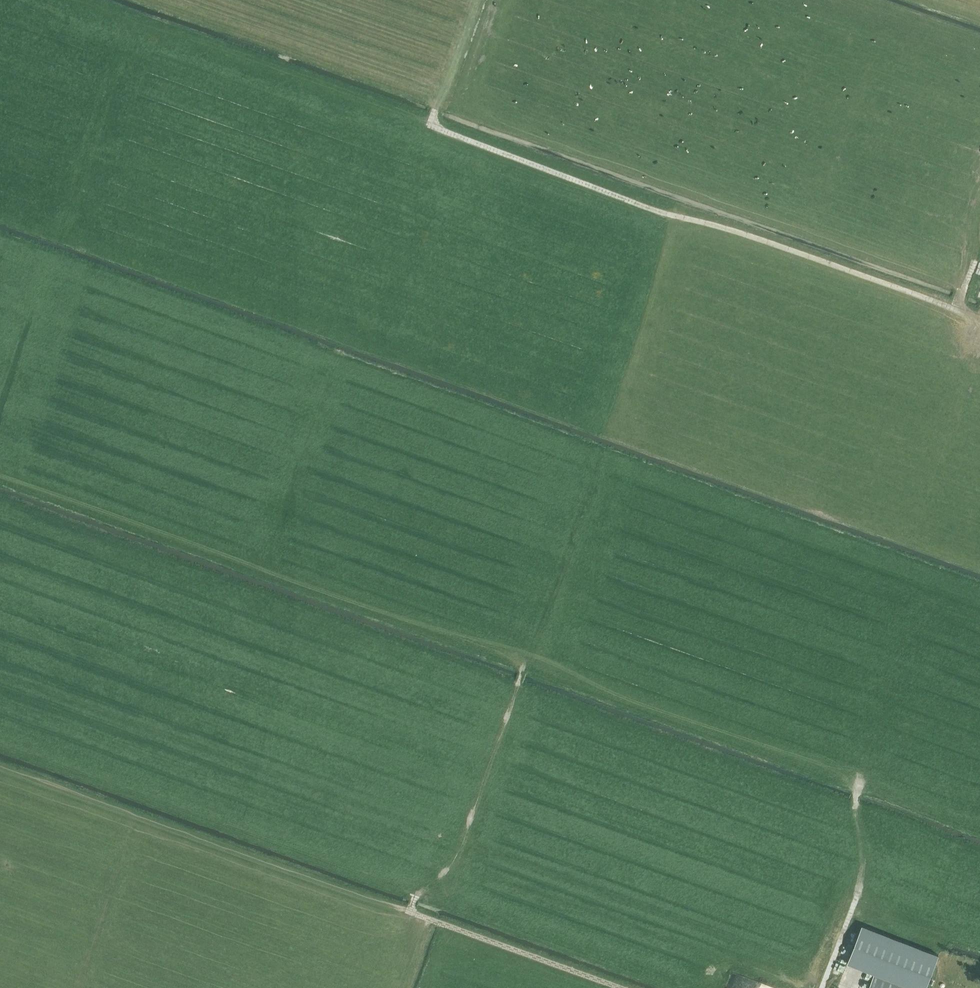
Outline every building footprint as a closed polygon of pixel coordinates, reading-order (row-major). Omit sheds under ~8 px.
[(847,963),(854,966),(876,974),(875,976),(907,987),(926,987),(938,955),(884,934),(868,928),(862,926),(847,963)] [(869,987),(907,987),(875,976),(874,975),(869,987)]
